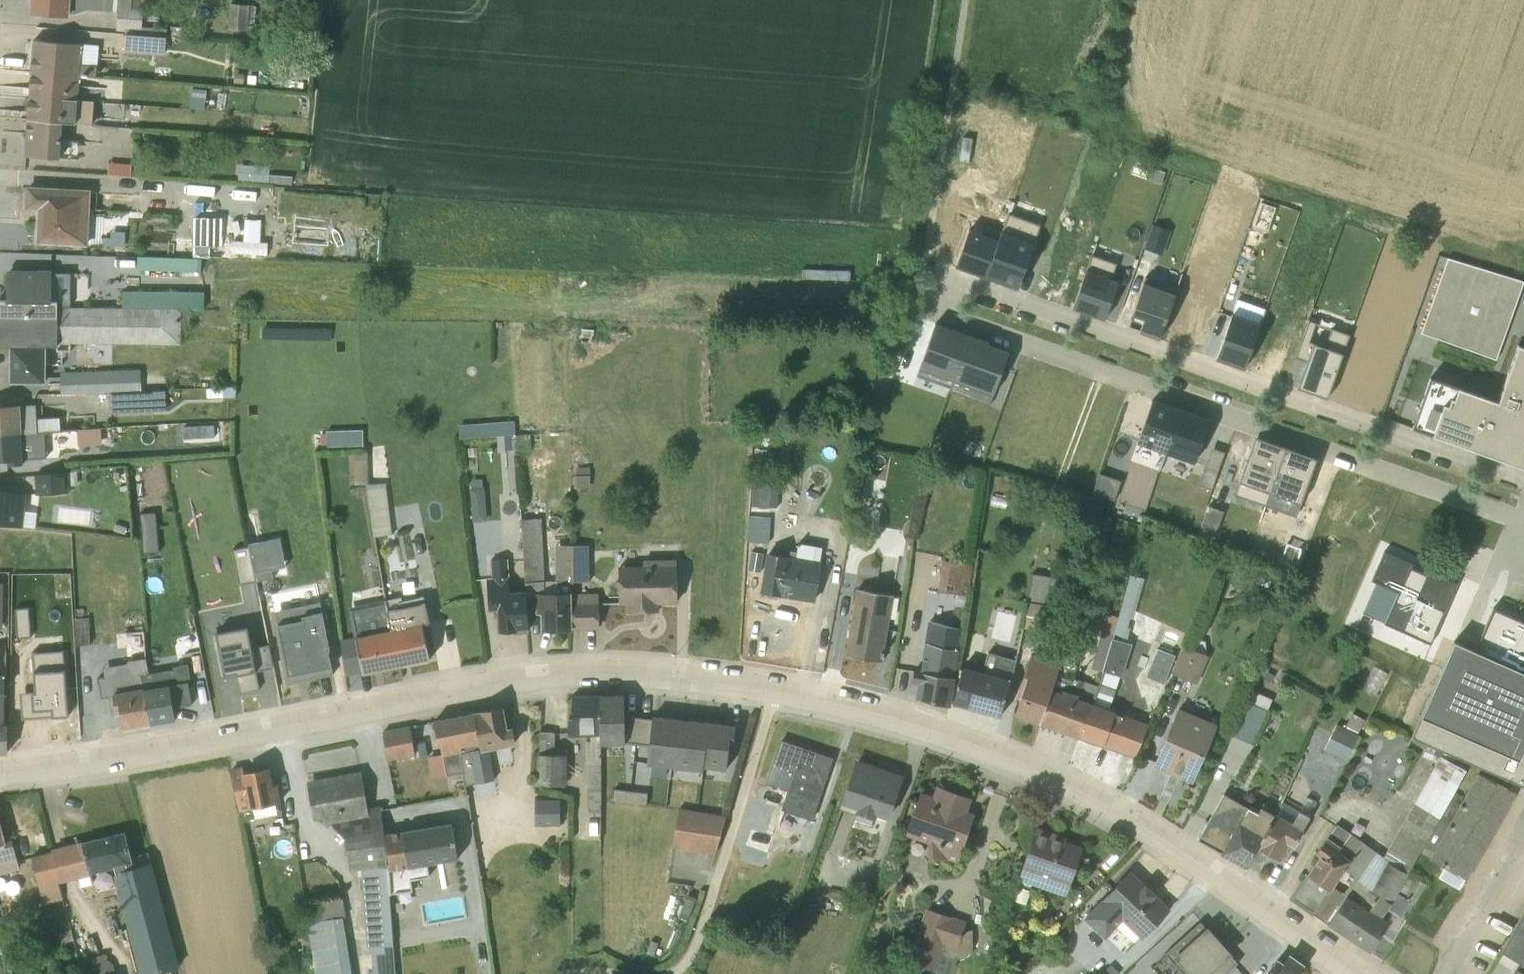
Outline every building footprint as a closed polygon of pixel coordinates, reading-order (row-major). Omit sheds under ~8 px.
[(30,12),(69,15),(69,12),(87,8),(117,10),(116,29),(126,30),(126,32),(166,36),(167,27),(143,25),(145,7),(140,6),(141,1),(181,4),(181,0),(31,0),(30,12)] [(231,23),(252,24),(253,0),(232,0),(231,23)] [(126,32),(125,47),(165,50),(166,36),(126,32)] [(34,39),(31,70),(96,76),(98,44),(34,39)] [(79,75),(31,70),(29,94),(93,99),(94,85),(79,84),(79,75)] [(28,117),(91,122),(93,99),(29,94),(28,117)] [(62,120),(28,117),(25,154),(59,156),(62,120)] [(111,160),(111,169),(134,170),(134,161),(111,160)] [(272,161),(241,161),(242,175),(272,175),(272,161)] [(26,184),(25,207),(37,208),(35,241),(88,244),(91,187),(26,184)] [(1009,266),(1022,271),(1039,224),(1007,212),(986,272),(985,275),(1003,282),(1009,266)] [(267,254),(268,224),(196,222),(196,252),(267,254)] [(137,268),(200,269),(201,257),(137,255),(137,268)] [(1073,303),(1072,306),(1096,315),(1103,318),(1105,314),(1121,267),(1090,256),(1073,303)] [(1447,256),(1419,331),(1495,358),(1522,279),(1447,256)] [(52,300),(52,268),(8,271),(17,298),(0,298),(0,314),(57,315),(57,302),(52,300)] [(1146,318),(1142,331),(1158,337),(1175,286),(1144,275),(1131,312),(1143,316),(1146,318)] [(188,308),(203,308),(203,290),(122,288),(122,306),(188,308)] [(188,308),(58,305),(57,315),(0,314),(0,344),(57,343),(57,341),(180,342),(181,324),(189,323),(188,308)] [(1233,306),(1215,355),(1231,361),(1231,363),(1243,367),(1261,316),(1233,306)] [(952,331),(953,328),(934,321),(933,325),(914,378),(948,390),(968,335),(968,333),(964,332),(963,335),(952,331)] [(1302,333),(1310,336),(1313,327),(1305,324),(1302,333)] [(968,335),(948,390),(988,404),(1007,350),(987,342),(988,340),(968,333),(968,335)] [(1310,336),(1302,333),(1294,356),(1305,360),(1311,343),(1313,337),(1310,336)] [(10,344),(9,380),(46,382),(46,364),(63,363),(63,362),(75,362),(75,341),(57,341),(57,343),(10,344)] [(1311,343),(1305,360),(1298,380),(1312,385),(1310,391),(1320,394),(1326,397),(1327,393),(1341,354),(1311,343)] [(1516,343),(1499,389),(1433,365),(1412,423),(1411,426),(1523,467),(1523,345),(1516,343)] [(61,370),(61,391),(140,389),(139,368),(61,370)] [(165,388),(108,390),(110,411),(164,409),(165,388)] [(1165,448),(1179,410),(1170,407),(1171,405),(1151,398),(1150,402),(1137,438),(1165,448)] [(60,428),(59,415),(37,416),(37,410),(35,410),(35,403),(20,403),(20,402),(0,403),(0,431),(60,428)] [(1179,410),(1165,448),(1194,458),(1207,422),(1208,418),(1188,411),(1187,413),(1179,410)] [(328,442),(365,440),(364,423),(327,425),(328,442)] [(77,427),(78,442),(101,441),(101,426),(77,427)] [(6,459),(7,464),(23,462),(23,457),(45,456),(44,429),(0,432),(0,459),(6,459)] [(497,434),(497,447),(530,446),(530,432),(497,434)] [(1269,448),(1251,442),(1233,492),(1264,503),(1265,500),(1283,449),(1284,445),(1271,441),(1269,448)] [(1265,500),(1264,503),(1295,514),(1296,511),(1313,464),(1294,457),(1297,450),(1284,445),(1283,449),(1265,500)] [(1202,467),(1216,472),(1224,450),(1205,448),(1199,466),(1202,467)] [(365,451),(354,451),(354,482),(366,482),(365,451)] [(588,485),(588,465),(575,465),(575,485),(588,485)] [(1094,486),(1114,494),(1122,475),(1101,467),(1094,486)] [(1216,472),(1202,467),(1195,488),(1208,493),(1216,472)] [(34,472),(36,492),(70,489),(69,483),(78,482),(77,469),(34,472)] [(487,516),(486,474),(471,475),(473,516),(487,516)] [(771,476),(751,475),(750,476),(746,538),(747,539),(768,541),(769,540),(772,477),(771,476)] [(385,481),(366,483),(365,484),(373,535),(391,533),(385,481)] [(0,488),(0,522),(34,526),(36,510),(24,508),(26,490),(0,488)] [(160,546),(159,507),(145,508),(146,547),(160,546)] [(571,590),(573,590),(571,542),(554,543),(554,578),(544,578),(544,567),(540,515),(520,517),(524,576),(526,593),(535,592),(535,610),(540,611),(541,628),(571,628),(571,590)] [(1109,530),(1106,543),(1120,546),(1123,533),(1109,530)] [(241,579),(276,572),(274,560),(287,558),(282,531),(234,540),(241,579)] [(764,590),(764,592),(775,594),(776,591),(814,599),(821,559),(818,558),(821,545),(798,541),(796,549),(789,548),(788,554),(766,550),(759,589),(764,590)] [(572,579),(588,579),(588,542),(571,542),(572,579)] [(1455,576),(1382,546),(1356,609),(1429,639),(1455,576)] [(676,556),(642,557),(642,562),(618,563),(619,601),(625,601),(625,609),(657,609),(658,601),(676,600),(676,556)] [(512,627),(513,631),(526,630),(526,626),(527,626),(525,588),(509,588),(508,558),(490,558),(491,574),(486,575),(488,607),(493,607),(494,614),(498,615),(499,628),(512,627)] [(948,703),(971,563),(942,559),(937,589),(954,592),(949,622),(928,619),(920,666),(915,666),(913,678),(920,680),(916,695),(948,703)] [(1136,598),(1140,582),(1126,582),(1111,637),(1102,668),(1077,734),(1076,734),(1132,754),(1146,720),(1109,706),(1120,675),(1122,675),(1133,643),(1126,640),(1129,625),(1129,619),(1132,619),(1136,598)] [(1059,588),(1031,583),(1029,597),(1057,601),(1059,588)] [(844,651),(881,658),(892,592),(855,586),(844,651)] [(597,591),(571,590),(571,626),(598,626),(597,591)] [(400,595),(388,597),(389,602),(385,603),(396,664),(429,657),(423,622),(428,620),(424,601),(421,601),(420,596),(401,599),(400,595)] [(1056,630),(1059,605),(1026,599),(1022,624),(1056,630)] [(288,682),(333,672),(318,600),(273,609),(288,682)] [(123,610),(123,611),(126,660),(127,660),(130,675),(127,676),(129,687),(112,690),(115,710),(116,710),(120,710),(123,726),(149,722),(141,673),(149,671),(146,656),(142,609),(123,610)] [(77,643),(90,642),(89,615),(75,615),(77,643)] [(273,661),(269,639),(252,642),(248,618),(214,624),(223,675),(239,672),(242,689),(261,685),(257,664),(273,661)] [(396,664),(389,627),(355,633),(363,670),(396,664)] [(1102,668),(1111,637),(1100,634),(1092,664),(1102,668)] [(1411,735),(1523,786),(1523,670),(1452,639),(1411,735)] [(1156,642),(1148,672),(1168,677),(1175,647),(1156,642)] [(1207,653),(1183,642),(1171,670),(1195,681),(1207,653)] [(999,714),(1015,658),(986,649),(980,668),(962,663),(951,701),(999,714)] [(1013,713),(1038,721),(1059,661),(1030,651),(1015,695),(1018,696),(1013,713)] [(190,679),(187,662),(173,664),(173,668),(149,671),(141,673),(149,722),(175,717),(173,706),(191,702),(187,680),(190,679)] [(1083,681),(1056,671),(1038,721),(1072,734),(1076,734),(1089,700),(1087,699),(1092,686),(1083,682),(1083,681)] [(1271,696),(1246,686),(1228,731),(1252,741),(1271,696)] [(584,739),(585,786),(587,786),(588,810),(600,810),(599,694),(572,695),(571,713),(566,714),(567,732),(588,732),(589,739),(584,739)] [(599,741),(624,741),(637,742),(638,715),(623,714),(623,694),(599,694),(599,741)] [(691,710),(711,708),(710,697),(690,699),(691,710)] [(1216,722),(1177,705),(1153,763),(1191,780),(1216,722)] [(507,725),(502,706),(501,706),(474,711),(479,740),(461,744),(461,749),(460,749),(463,770),(465,782),(493,777),(487,747),(515,742),(511,725),(507,725)] [(1335,722),(1322,747),(1345,758),(1358,733),(1356,732),(1363,717),(1350,710),(1344,722),(1346,723),(1344,726),(1335,722)] [(426,755),(429,777),(446,775),(447,774),(447,773),(463,770),(460,749),(461,749),(461,744),(479,740),(474,711),(433,719),(436,738),(439,738),(441,752),(426,755)] [(676,717),(652,714),(651,717),(638,715),(637,742),(648,744),(646,760),(670,763),(676,717)] [(700,767),(707,721),(676,717),(670,763),(700,767)] [(707,721),(702,764),(725,767),(728,744),(732,744),(734,724),(707,721)] [(382,730),(388,758),(414,753),(409,725),(382,730)] [(535,781),(565,783),(565,781),(566,752),(554,751),(554,730),(538,729),(538,751),(537,751),(535,781)] [(812,817),(830,755),(780,740),(766,782),(776,785),(774,792),(783,795),(780,807),(783,808),(779,824),(802,832),(808,816),(812,817)] [(1419,849),(1454,787),(1465,767),(1439,753),(1382,854),(1335,821),(1313,850),(1317,853),(1290,895),(1311,911),(1343,867),(1378,892),(1396,865),(1406,871),(1419,849)] [(855,762),(840,800),(855,805),(854,809),(874,816),(876,812),(887,816),(900,774),(876,765),(875,768),(855,762)] [(241,819),(277,811),(275,800),(281,798),(275,783),(271,783),(268,767),(244,771),(242,766),(231,768),(241,819)] [(1415,766),(1403,786),(1412,792),(1424,771),(1415,766)] [(361,867),(385,865),(379,803),(367,804),(361,768),(306,778),(313,817),(322,815),(323,821),(330,820),(345,836),(349,866),(361,867)] [(1454,787),(1419,849),(1465,877),(1514,792),(1477,771),(1465,793),(1454,787)] [(947,857),(956,861),(974,811),(967,808),(971,795),(935,782),(931,792),(920,788),(904,832),(926,840),(927,858),(947,857)] [(615,785),(615,795),(647,797),(647,787),(615,785)] [(1244,864),(1275,808),(1261,800),(1256,808),(1224,790),(1200,832),(1224,846),(1221,851),(1244,864)] [(1280,799),(1255,845),(1279,858),(1288,843),(1292,844),(1301,828),(1301,826),(1316,798),(1307,793),(1298,809),(1280,799)] [(559,797),(534,797),(534,822),(559,823),(559,797)] [(725,815),(678,805),(673,841),(715,850),(725,815)] [(382,829),(387,892),(411,888),(409,876),(428,873),(427,865),(459,860),(452,818),(382,829)] [(19,866),(11,837),(5,838),(0,820),(0,871),(19,866)] [(1065,833),(1035,824),(1017,876),(1064,893),(1081,844),(1064,838),(1065,833)] [(771,834),(750,828),(740,861),(761,867),(771,834)] [(114,874),(122,907),(163,896),(154,863),(151,864),(147,851),(130,856),(124,831),(83,841),(82,838),(51,846),(60,879),(94,870),(102,900),(118,896),(112,874),(114,874)] [(33,854),(45,901),(63,896),(51,849),(33,854)] [(385,865),(361,867),(366,944),(367,944),(369,944),(372,973),(395,973),(385,865)] [(1396,865),(1378,892),(1377,893),(1348,936),(1380,957),(1405,917),(1400,914),(1409,900),(1412,902),(1424,881),(1406,871),(1396,865)] [(1343,867),(1311,911),(1348,936),(1377,893),(1378,892),(1343,867)] [(1128,870),(1082,915),(1104,935),(1121,918),(1140,936),(1167,907),(1153,893),(1153,892),(1144,883),(1143,884),(1128,870)] [(1017,884),(1013,898),(1025,902),(1029,888),(1017,884)] [(342,915),(345,914),(342,896),(337,896),(305,902),(304,902),(316,973),(351,973),(342,915)] [(933,967),(950,972),(955,956),(960,955),(963,954),(968,950),(969,948),(971,943),(970,928),(962,928),(965,918),(924,905),(907,960),(933,968),(933,967)] [(1522,910),(1500,949),(1519,960),(1515,966),(1523,971),(1523,907),(1522,910)] [(1199,919),(1164,950),(1186,973),(1221,973),(1236,960),(1199,919)] [(308,929),(299,931),(302,947),(311,946),(308,929)] [(83,973),(118,973),(117,971),(109,949),(78,958),(83,973)] [(1265,973),(1294,973),(1302,963),(1288,953),(1282,962),(1276,958),(1265,973)] [(1507,973),(1523,973),(1523,972),(1513,965),(1507,973)]
